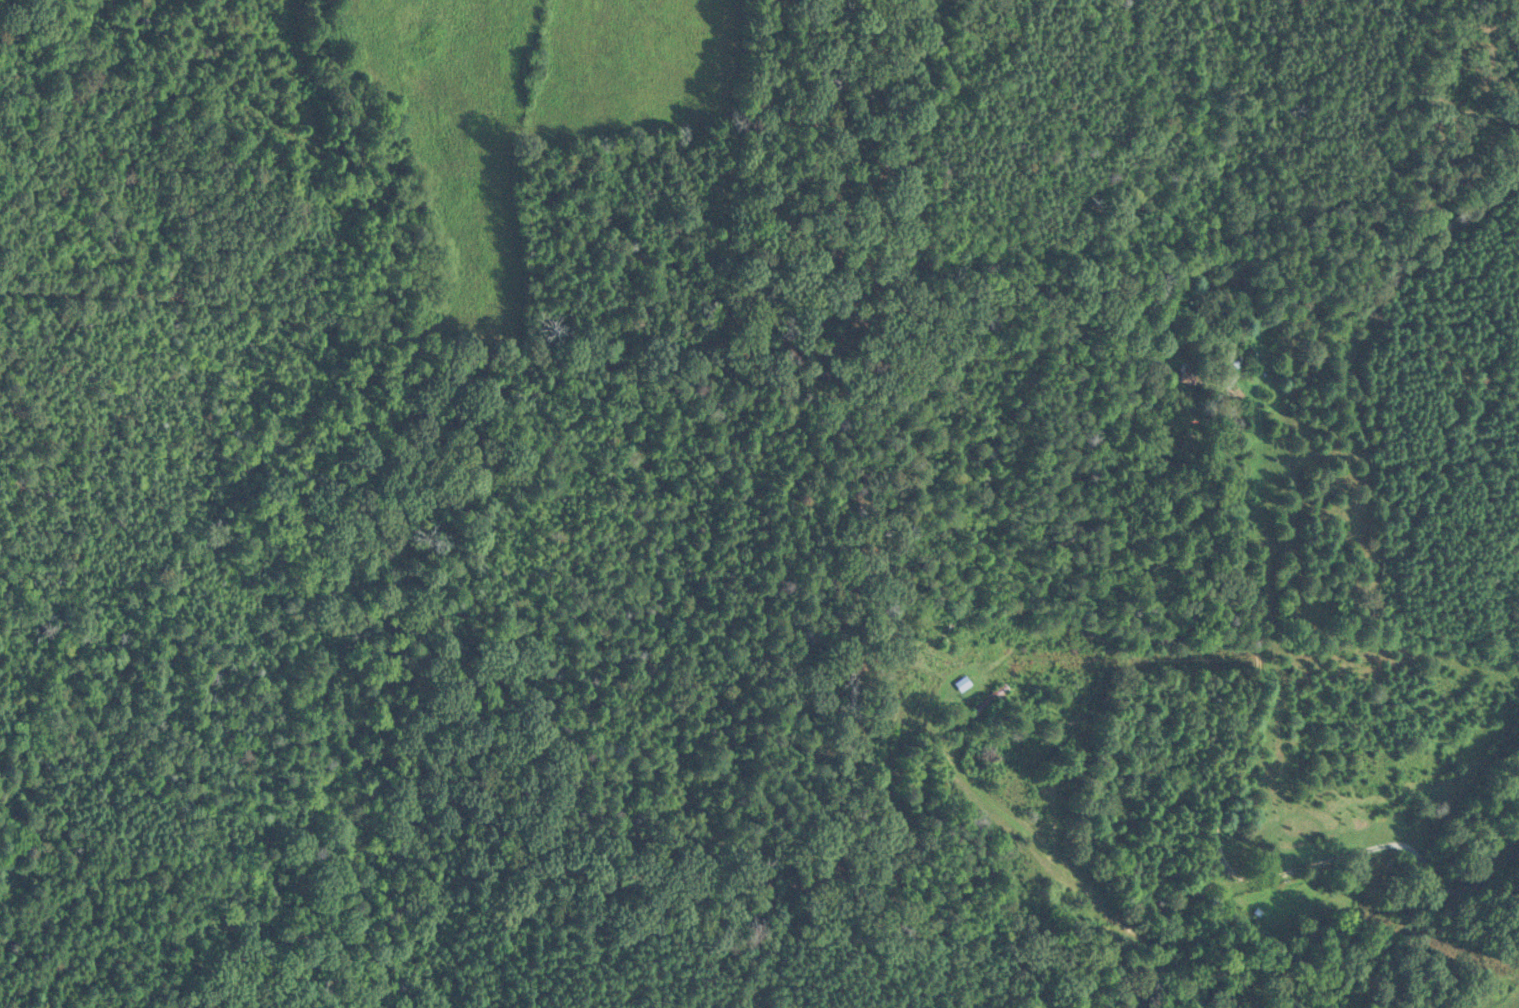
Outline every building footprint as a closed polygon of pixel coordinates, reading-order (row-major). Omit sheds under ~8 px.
[(1191,387),(1200,372),(1180,361),(1172,377),(1191,387)]
